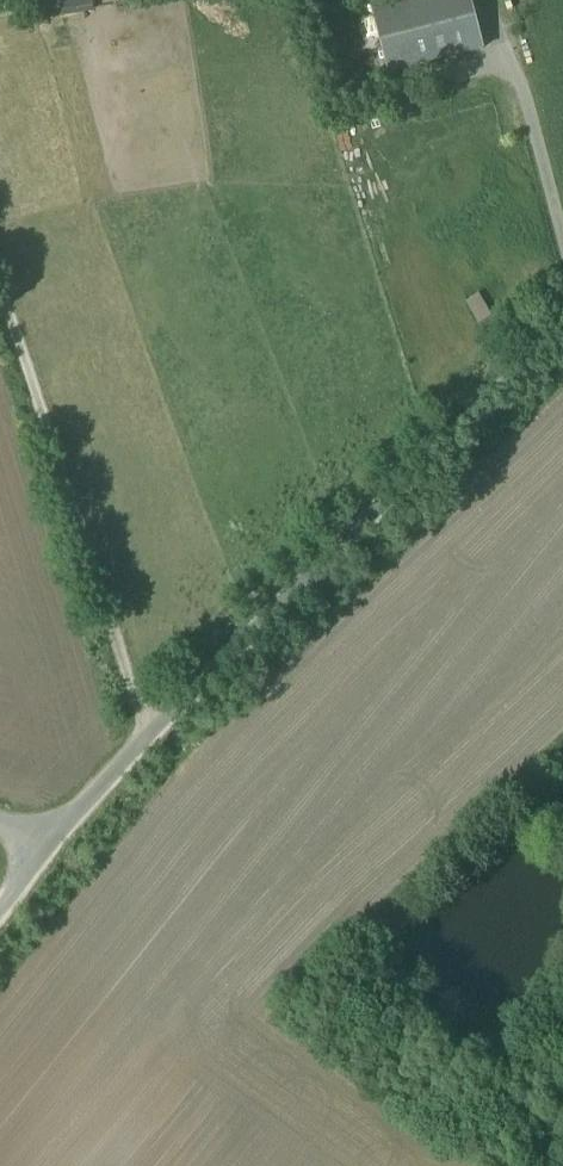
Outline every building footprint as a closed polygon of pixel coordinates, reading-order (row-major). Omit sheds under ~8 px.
[(388,70),(482,45),(471,0),(414,0),(373,11),(388,70)]
